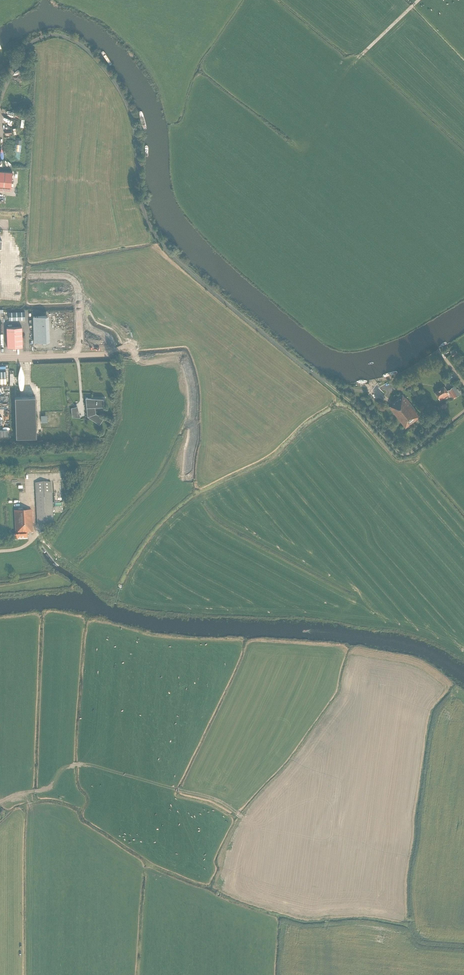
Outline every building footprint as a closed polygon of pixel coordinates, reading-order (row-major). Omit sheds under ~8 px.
[(11,190),(12,172),(0,171),(0,189),(11,190)] [(34,342),(47,341),(46,316),(33,316),(34,342)] [(22,327),(7,327),(7,347),(22,347),(22,327)] [(435,392),(440,400),(448,395),(450,397),(452,396),(453,399),(460,394),(461,394),(458,388),(457,389),(455,386),(447,391),(444,386),(435,392)] [(406,428),(421,416),(406,397),(405,398),(402,395),(392,403),(393,404),(389,407),(406,428)] [(36,437),(35,396),(15,397),(16,437),(36,437)] [(103,406),(103,399),(85,398),(87,417),(99,425),(104,417),(96,413),(95,407),(103,406)] [(77,406),(71,408),(72,417),(80,417),(77,406)] [(35,484),(37,525),(53,524),(51,483),(35,484)] [(16,534),(13,534),(14,540),(27,539),(27,534),(33,533),(32,510),(14,511),(16,534)]
